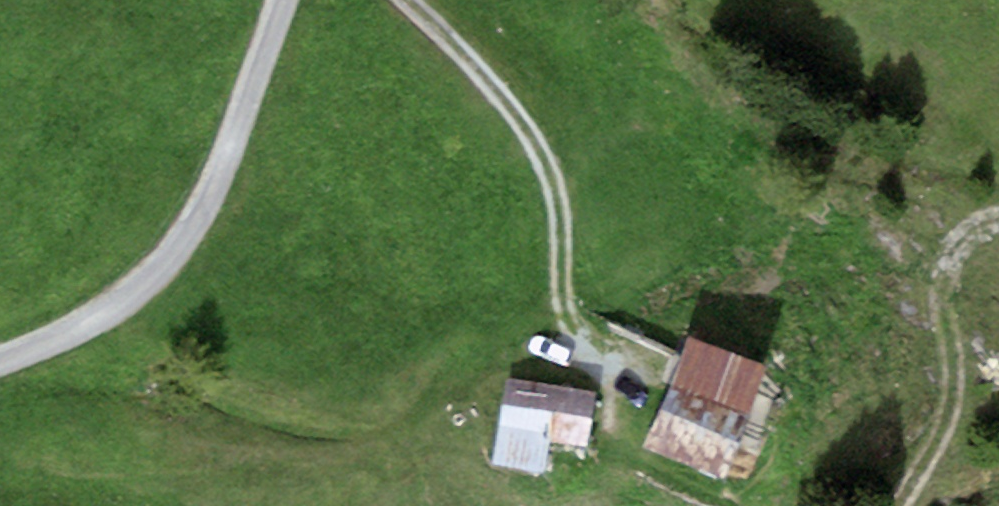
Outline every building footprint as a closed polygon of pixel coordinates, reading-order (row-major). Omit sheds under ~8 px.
[(779,382),(691,350),(652,456),(741,488),(779,382)] [(600,400),(511,388),(500,469),(544,475),(547,449),(593,455),(600,400)]
